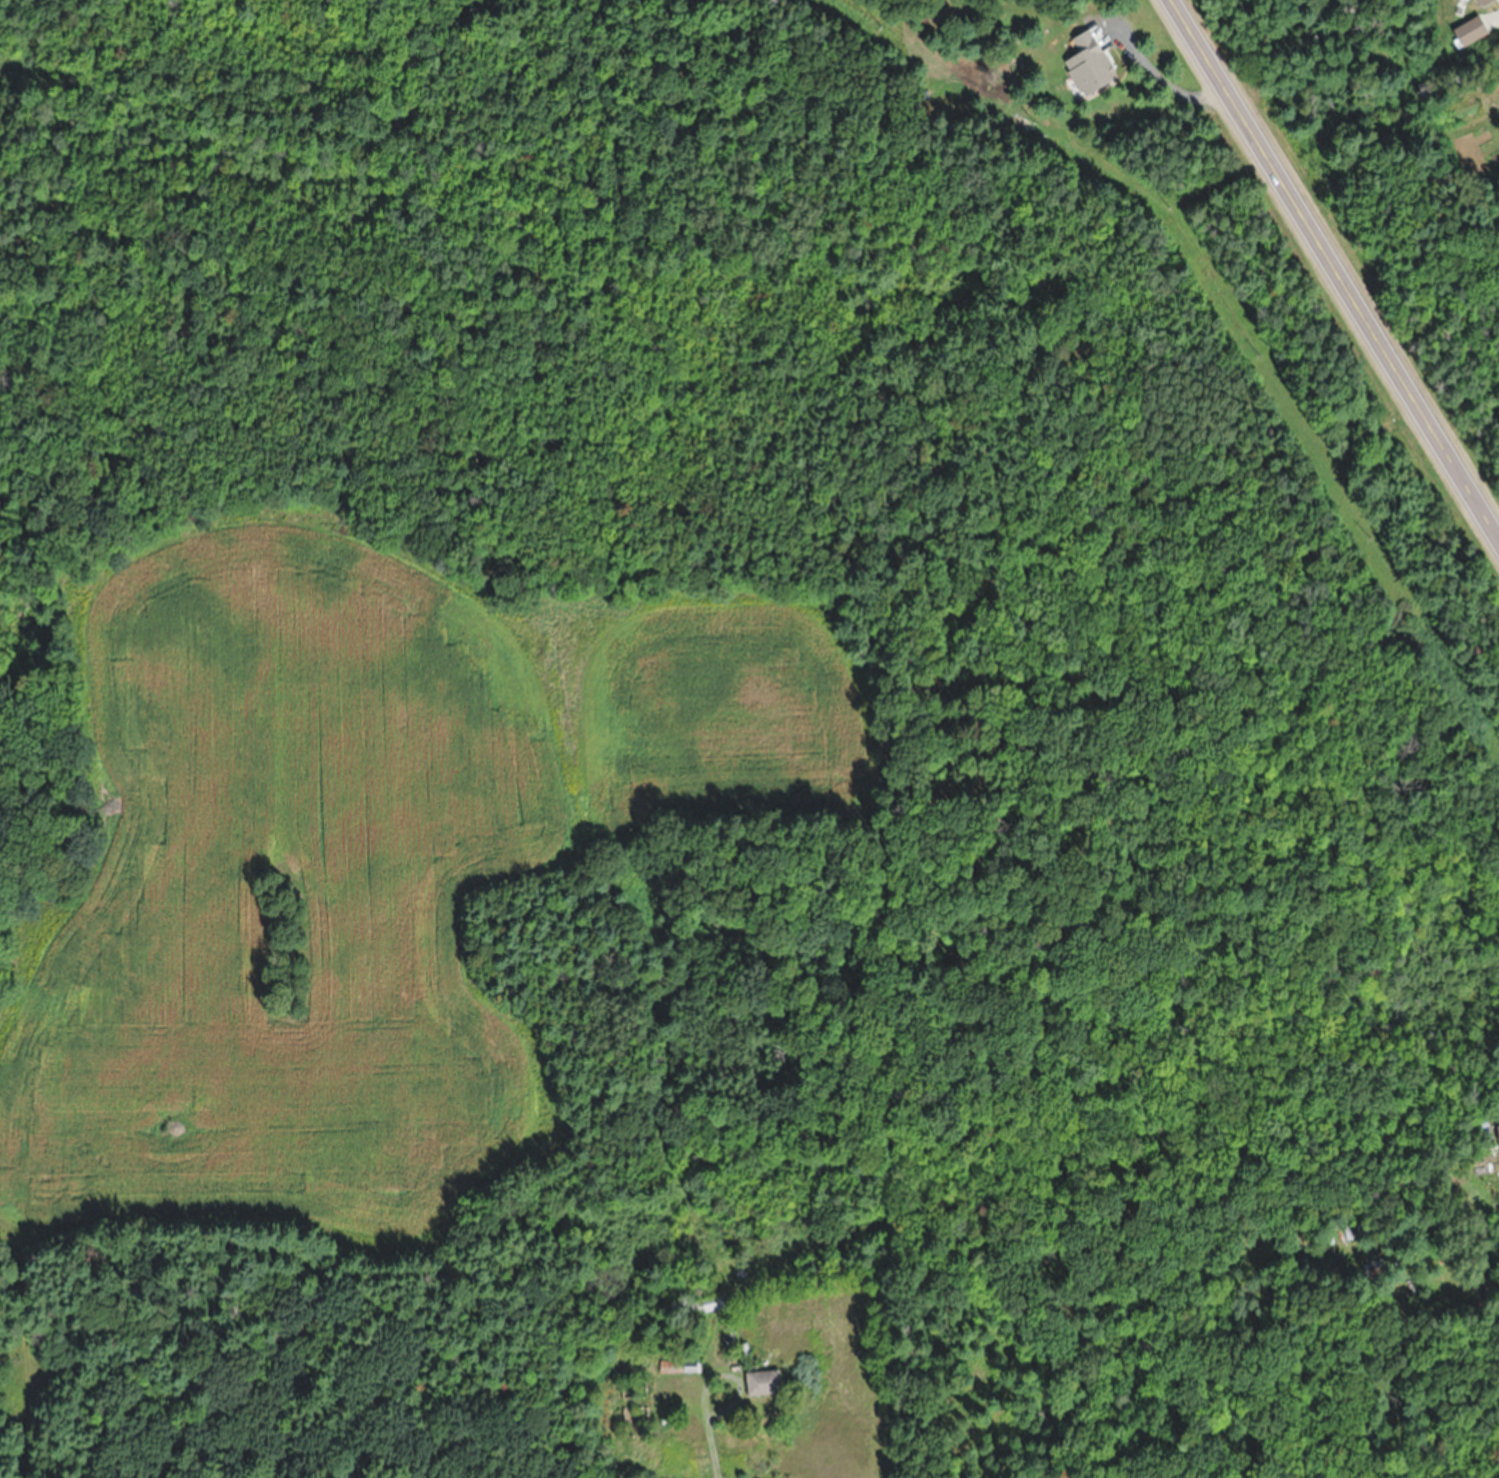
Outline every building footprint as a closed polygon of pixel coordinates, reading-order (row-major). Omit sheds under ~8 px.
[(1453,29),(1462,46),(1489,31),(1479,14),(1453,29)] [(726,1305),(722,1291),(688,1301),(693,1315),(726,1305)] [(660,1359),(660,1371),(699,1371),(699,1359),(660,1359)] [(781,1393),(779,1369),(746,1370),(747,1394),(781,1393)]
